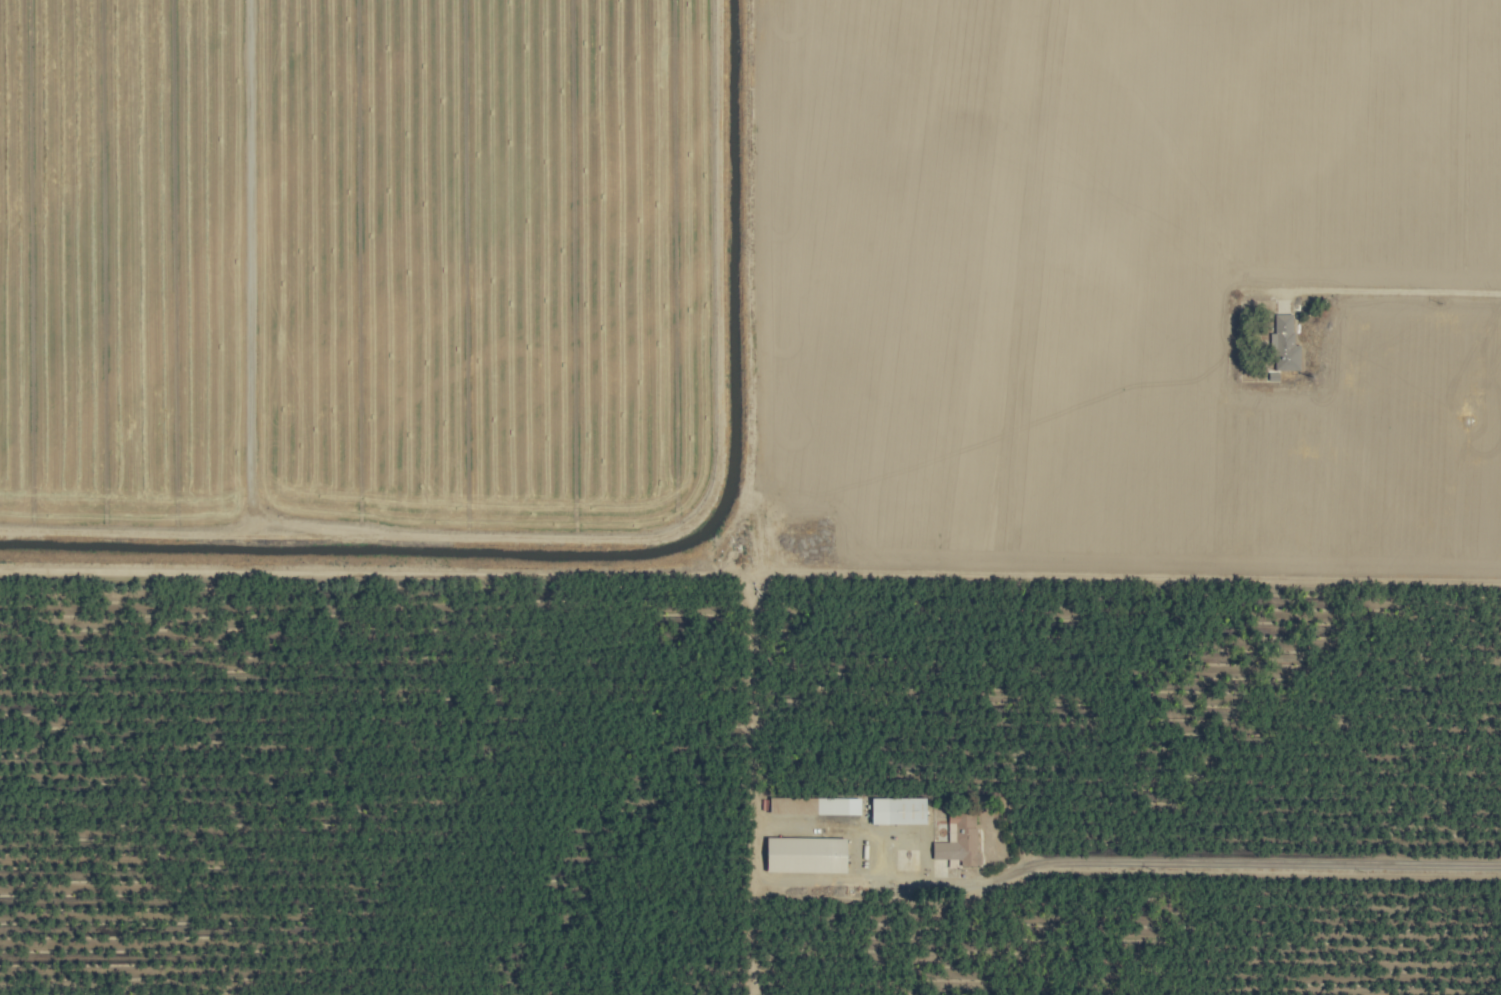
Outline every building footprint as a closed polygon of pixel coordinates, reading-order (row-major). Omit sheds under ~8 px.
[(1277,370),(1302,370),(1302,345),(1295,345),(1295,314),(1276,314),(1277,370)] [(930,823),(930,797),(875,798),(876,824),(930,823)] [(935,841),(935,859),(963,859),(963,865),(982,866),(983,853),(978,853),(979,813),(951,813),(950,823),(957,823),(957,842),(935,841)] [(850,872),(851,838),(771,836),(771,871),(850,872)]
